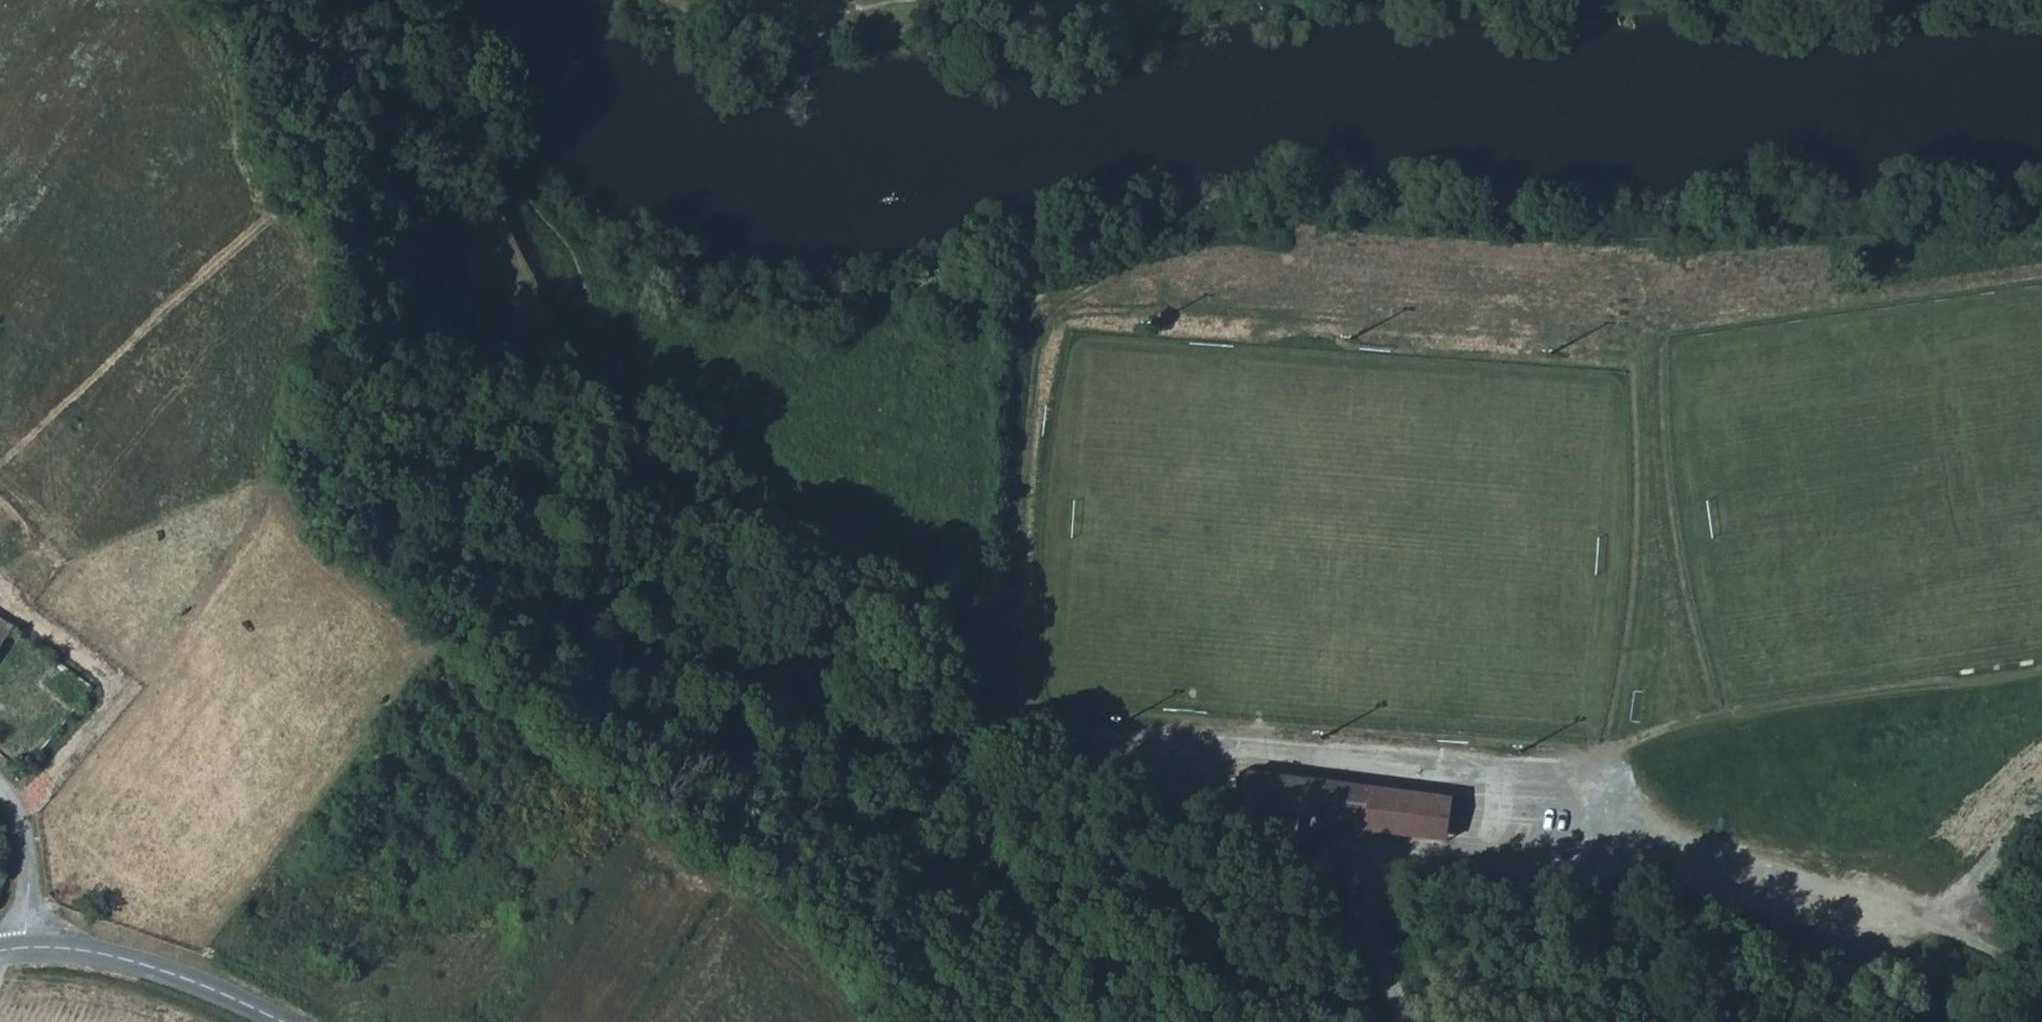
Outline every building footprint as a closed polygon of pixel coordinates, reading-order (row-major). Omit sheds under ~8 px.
[(15,628),(0,617),(0,647),(15,628)] [(1452,799),(1249,771),(1244,807),(1359,823),(1359,828),(1447,840),(1452,799)]
